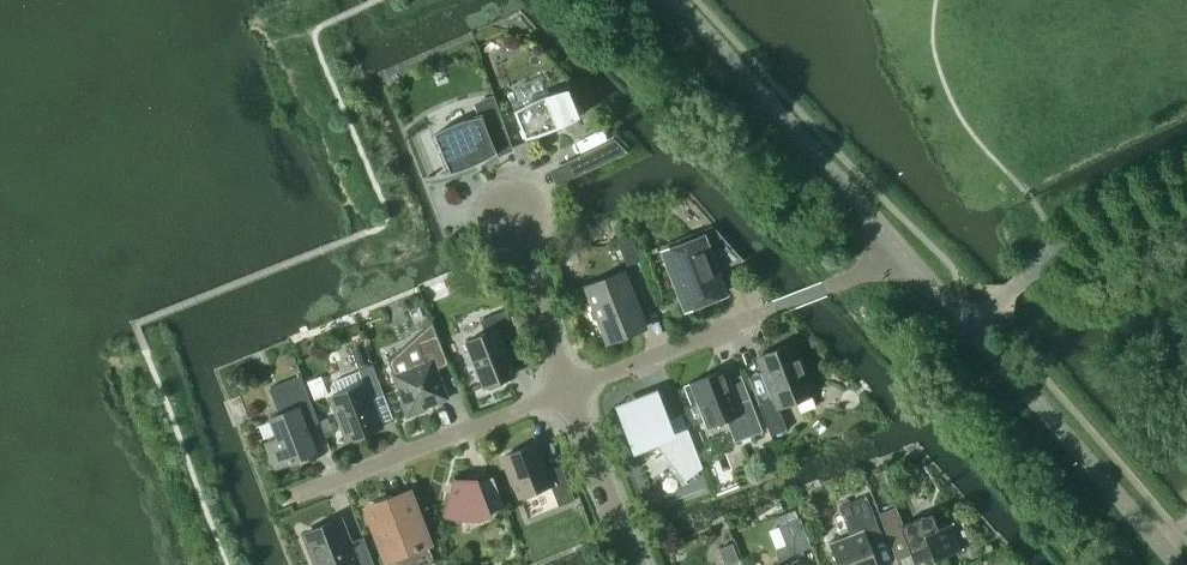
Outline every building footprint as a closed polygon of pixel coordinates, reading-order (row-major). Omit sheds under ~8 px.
[(573,120),(579,116),(568,88),(561,90),(554,92),(547,94),(540,97),(533,100),(527,103),(520,107),(514,110),(525,138),(532,137),(538,135),(551,130),(559,127),(566,124),(573,120)] [(440,174),(440,175),(448,173),(455,171),(462,169),(469,166),(476,163),(483,160),(490,156),(496,152),(489,134),(505,128),(494,96),(476,104),(481,115),(474,117),(467,119),(461,121),(454,124),(447,127),(441,130),(434,133),(450,171),(440,174)] [(614,139),(576,157),(583,172),(626,151),(614,139)] [(704,229),(719,270),(744,261),(713,226),(704,229)] [(625,266),(641,260),(631,235),(616,241),(625,266)] [(665,253),(686,308),(724,293),(716,271),(710,272),(698,240),(665,253)] [(624,275),(588,289),(594,304),(593,305),(591,310),(594,318),(599,321),(600,321),(607,338),(643,324),(624,275)] [(466,341),(484,386),(514,374),(504,349),(518,343),(505,310),(480,319),(486,333),(466,341)] [(417,336),(389,361),(394,374),(404,399),(401,400),(408,417),(427,409),(426,407),(448,398),(437,370),(450,365),(438,335),(419,342),(417,336)] [(362,340),(343,347),(353,371),(371,364),(362,340)] [(793,343),(758,357),(774,398),(759,404),(771,436),(787,429),(779,408),(813,394),(793,343)] [(384,394),(373,364),(358,370),(333,379),(331,387),(334,395),(330,397),(347,440),(381,427),(371,399),(384,394)] [(723,371),(684,386),(691,404),(699,400),(709,426),(727,420),(735,442),(763,431),(750,398),(736,404),(723,371)] [(296,377),(269,388),(279,414),(270,418),(278,438),(266,442),(275,468),(316,452),(296,400),(304,397),(296,377)] [(657,396),(618,411),(619,413),(620,412),(633,447),(634,446),(637,453),(642,451),(647,448),(655,443),(687,483),(688,482),(686,480),(703,467),(682,415),(668,421),(658,394),(657,395),(657,396)] [(334,421),(324,425),(326,432),(337,428),(334,421)] [(504,456),(517,488),(521,498),(551,486),(559,506),(575,499),(561,464),(546,470),(535,444),(504,456)] [(454,474),(445,515),(461,519),(461,517),(479,518),(479,520),(491,515),(489,511),(504,505),(493,477),(478,483),(476,478),(475,478),(476,480),(469,483),(455,479),(456,475),(454,474)] [(387,558),(390,564),(427,564),(435,562),(408,493),(368,509),(387,558)] [(838,564),(876,564),(866,540),(881,534),(866,496),(839,507),(851,537),(831,545),(838,564)] [(914,564),(932,557),(934,561),(958,552),(948,525),(937,528),(931,513),(904,524),(896,506),(878,513),(886,531),(897,560),(911,555),(914,564)] [(795,510),(779,517),(782,525),(799,518),(795,510)] [(782,525),(780,526),(787,544),(790,554),(793,552),(810,546),(799,518),(782,525)] [(363,537),(350,542),(341,519),(304,534),(316,564),(374,564),(363,537)] [(793,552),(790,554),(787,544),(777,549),(779,564),(798,564),(793,552)]
